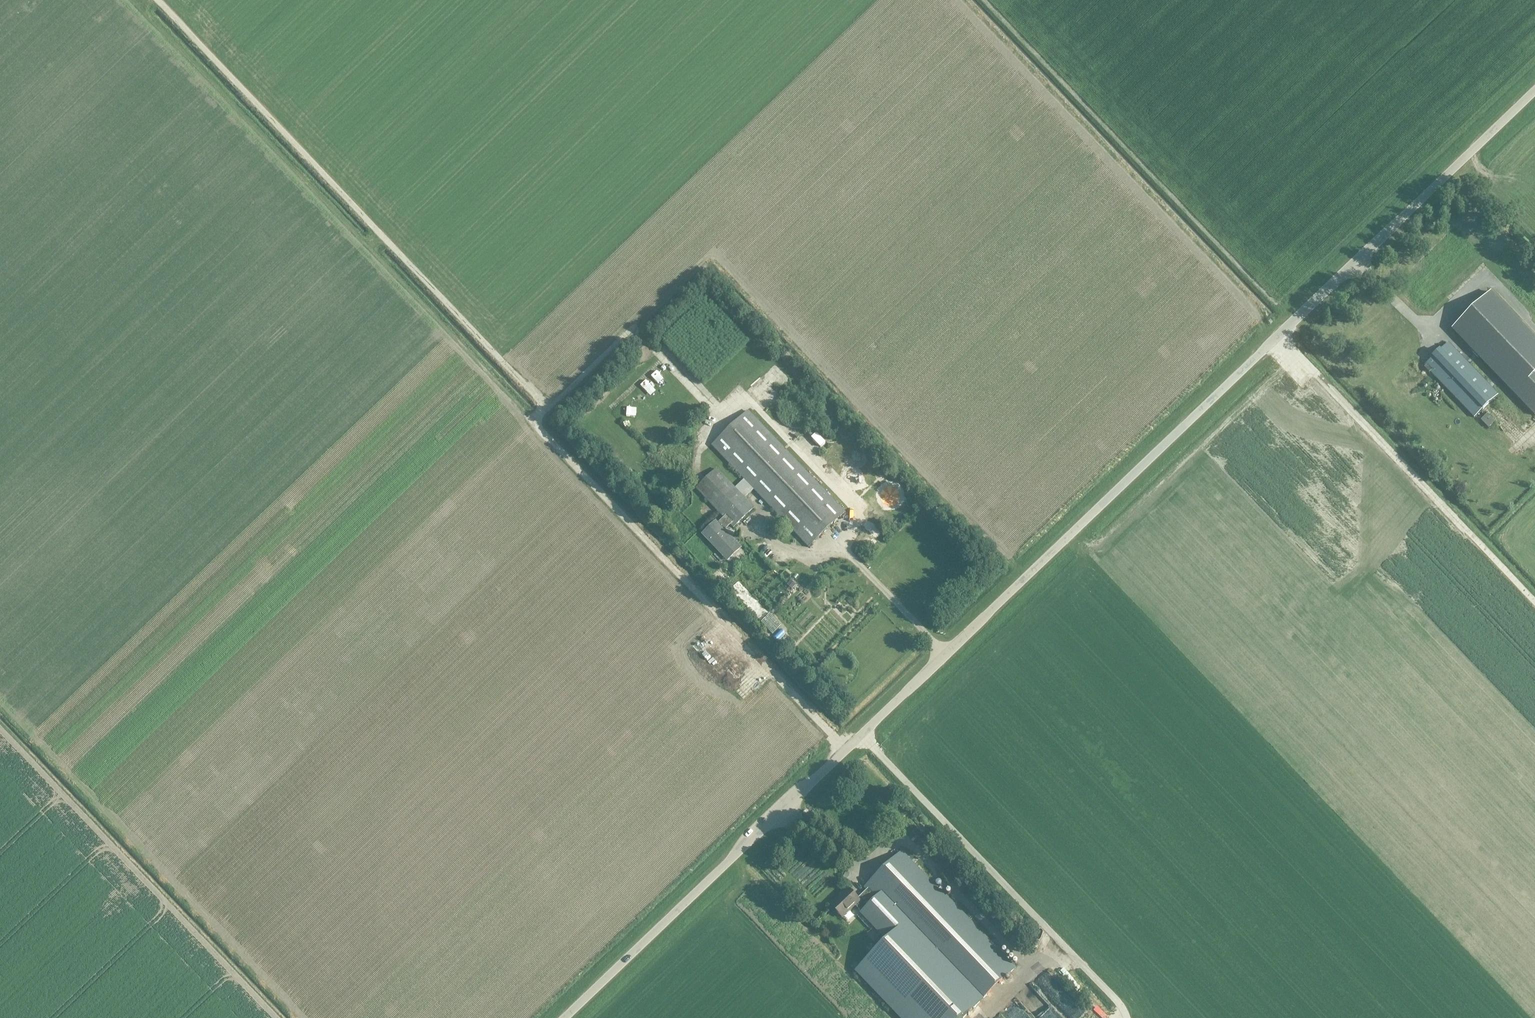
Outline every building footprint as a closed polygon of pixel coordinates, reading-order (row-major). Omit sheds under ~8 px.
[(1490,293),(1452,329),(1534,416),(1534,339),(1490,293)] [(670,332),(683,320),(680,317),(667,329),(670,332)] [(1463,365),(1445,346),(1425,366),(1426,367),(1431,373),(1474,418),(1497,396),(1465,363),(1463,365)] [(640,356),(645,360),(651,354),(646,350),(640,356)] [(769,374),(777,368),(773,362),(765,368),(769,374)] [(1300,372),(1297,376),(1305,383),(1308,379),(1300,372)] [(678,404),(686,412),(693,405),(685,397),(678,404)] [(583,418),(587,423),(594,416),(590,412),(583,418)] [(696,489),(724,518),(730,525),(733,528),(753,509),(744,499),(753,490),(808,548),(844,513),(748,412),(712,447),(744,480),(734,489),(716,470),(696,489)] [(667,413),(661,421),(668,428),(675,421),(667,413)] [(827,443),(818,434),(814,438),(822,447),(827,443)] [(1430,437),(1423,443),(1427,447),(1434,441),(1430,437)] [(756,509),(761,513),(767,507),(762,502),(756,509)] [(715,522),(702,535),(727,561),(740,549),(724,531),(730,525),(724,518),(717,524),(715,522)] [(794,598),(784,606),(789,611),(799,603),(794,598)] [(875,900),(861,913),(888,940),(887,941),(856,970),(902,1017),(963,1017),(976,1006),(1014,970),(901,853),(864,888),(866,891),(875,900)] [(857,890),(863,886),(858,879),(853,882),(857,890)] [(848,890),(831,907),(842,918),(854,906),(861,913),(875,900),(866,891),(857,900),(848,890)] [(1037,943),(1043,936),(1038,931),(1031,938),(1037,943)]
